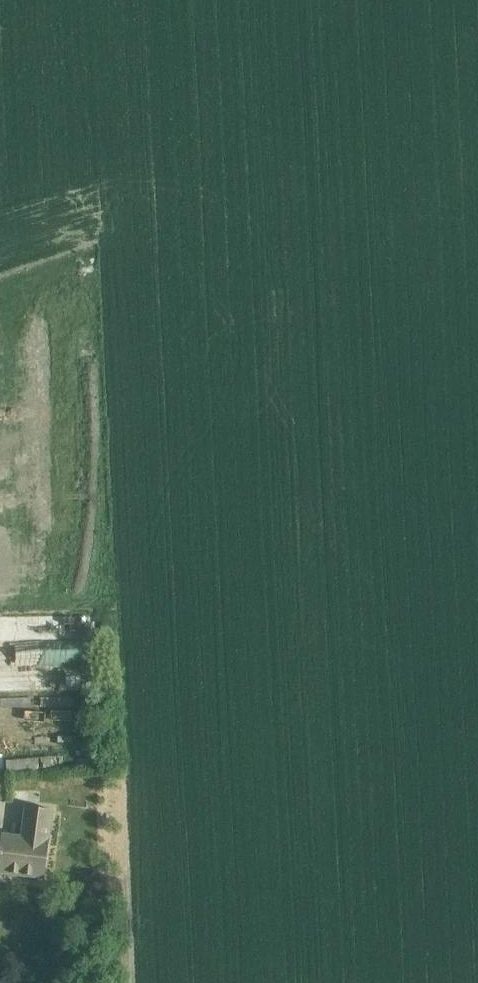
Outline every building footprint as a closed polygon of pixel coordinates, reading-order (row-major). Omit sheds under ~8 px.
[(3,633),(4,662),(62,660),(61,632),(3,633)] [(23,686),(33,686),(35,662),(24,661),(23,686)] [(42,670),(42,685),(77,687),(77,672),(42,670)] [(0,779),(0,800),(9,799),(7,778),(0,779)] [(49,839),(48,839),(52,809),(25,806),(21,836),(1,834),(0,839),(0,872),(44,877),(49,839)]
